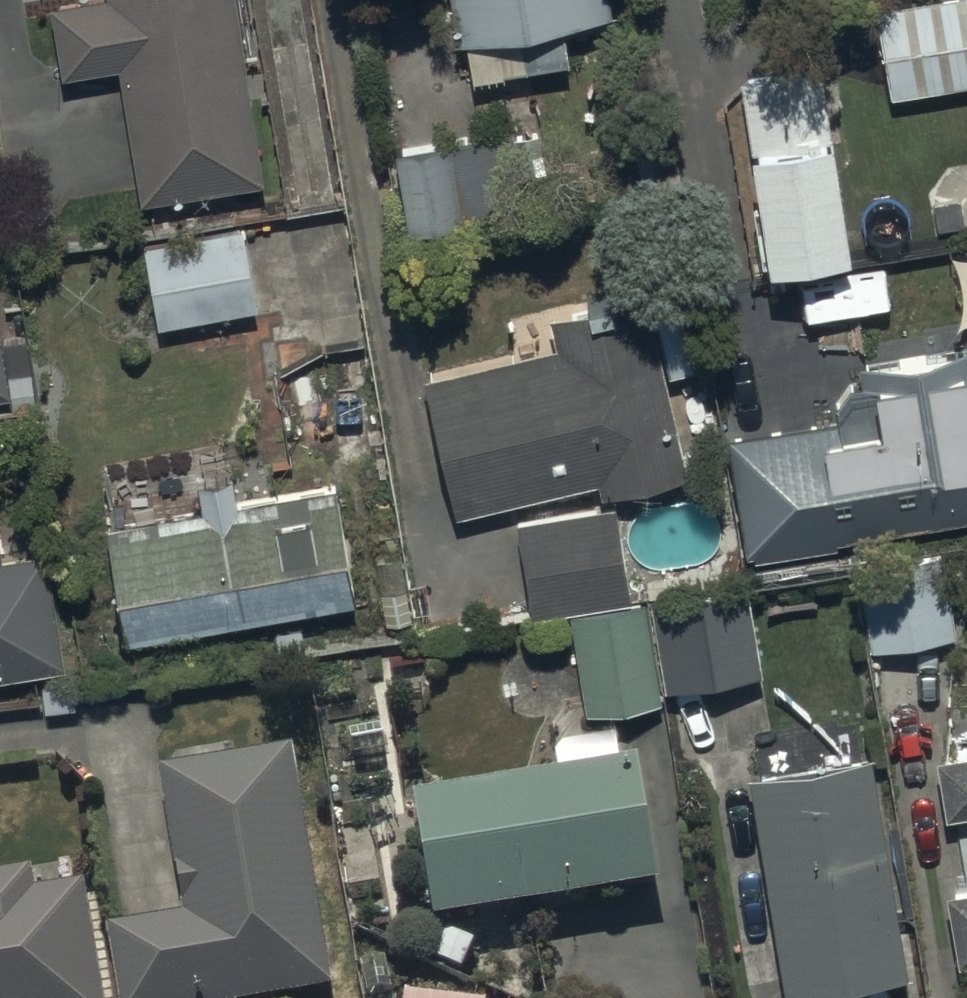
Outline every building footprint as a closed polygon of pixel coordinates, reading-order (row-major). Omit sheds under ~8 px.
[(233,0),(50,0),(60,63),(117,53),(139,187),(261,166),(233,0)] [(458,27),(462,26),(468,64),(569,48),(563,12),(617,3),(616,0),(453,0),(458,27)] [(891,87),(966,74),(966,0),(877,0),(891,87)] [(817,55),(737,66),(766,236),(845,223),(817,55)] [(516,125),(395,140),(406,221),(526,205),(516,125)] [(242,221),(145,233),(154,306),(251,293),(242,221)] [(637,283),(549,307),(557,334),(423,366),(460,504),(519,488),(523,505),(516,507),(530,600),(627,586),(614,492),(601,494),(600,486),(686,462),(637,283)] [(838,389),(840,407),(726,422),(742,546),(752,544),(752,551),(840,539),(838,526),(966,510),(966,328),(859,342),(863,373),(846,375),(838,389)] [(108,514),(126,623),(352,585),(333,471),(232,487),(228,460),(192,466),(197,499),(108,514)] [(942,537),(854,550),(866,632),(954,619),(942,537)] [(68,653),(50,540),(0,548),(0,666),(68,653)] [(747,576),(651,589),(663,674),(759,661),(747,576)] [(644,590),(568,601),(583,700),(658,689),(644,590)] [(653,880),(634,755),(618,758),(615,736),(556,745),(559,767),(417,788),(436,914),(653,880)] [(933,744),(945,806),(966,801),(966,738),(933,744)] [(868,742),(747,762),(783,977),(904,957),(868,742)] [(118,997),(231,997),(330,982),(293,747),(160,768),(183,911),(106,924),(118,997)] [(78,876),(29,884),(26,865),(0,869),(0,997),(99,997),(78,876)] [(947,879),(959,950),(966,948),(966,875),(947,879)]
